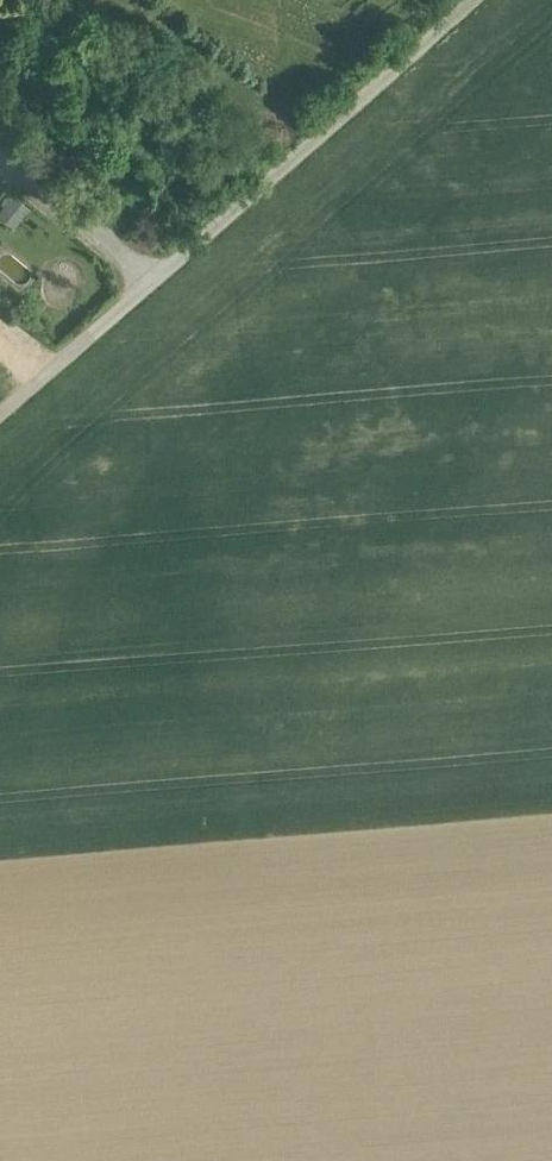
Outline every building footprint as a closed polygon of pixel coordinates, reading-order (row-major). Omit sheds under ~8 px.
[(0,205),(0,212),(14,224),(29,205),(12,191),(0,205)]
